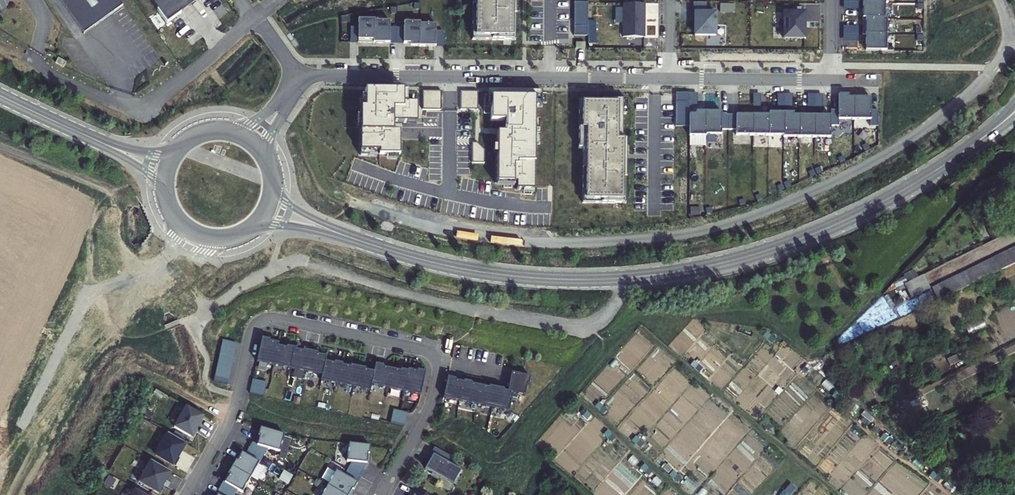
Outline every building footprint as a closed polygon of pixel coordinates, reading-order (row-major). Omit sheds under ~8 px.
[(87,33),(125,5),(122,0),(62,0),(87,33)] [(168,22),(199,0),(152,0),(168,22)] [(477,35),(492,35),(492,39),(511,39),(511,13),(515,13),(516,0),(473,0),(473,4),(477,4),(477,35)] [(588,3),(573,3),(573,36),(587,36),(588,3)] [(643,3),(621,3),(621,36),(643,36),(643,3)] [(885,19),(885,3),(866,3),(862,3),(862,19),(865,19),(885,19)] [(472,39),(492,39),(492,35),(477,35),(477,4),(473,4),(472,39)] [(693,4),(693,13),(706,13),(706,4),(693,4)] [(706,13),(693,13),(693,35),(714,35),(714,13),(706,13)] [(783,13),(782,39),(803,39),(804,28),(803,28),(803,13),(783,13)] [(370,20),(371,20),(371,18),(355,18),(354,26),(354,42),(370,42),(370,20)] [(885,19),(865,19),(865,35),(886,35),(886,19),(885,19)] [(386,20),(371,20),(370,20),(370,42),(386,42),(386,27),(386,20)] [(416,23),(417,23),(417,21),(400,21),(400,27),(400,42),(416,43),(416,23)] [(432,23),(417,23),(416,23),(416,43),(416,45),(432,46),(432,30),(432,23)] [(842,35),(857,35),(858,27),(842,27),(842,35)] [(440,30),(432,30),(432,46),(439,46),(440,30)] [(886,51),(886,35),(865,35),(865,51),(886,51)] [(58,57),(55,63),(64,67),(67,62),(58,57)] [(403,90),(365,89),(364,107),(360,107),(360,155),(369,155),(369,151),(379,151),(379,155),(399,155),(399,131),(393,131),(393,123),(416,123),(417,103),(403,103),(403,90)] [(442,91),(423,91),(423,110),(441,111),(442,91)] [(461,91),(460,110),(478,110),(478,91),(461,91)] [(511,178),(511,184),(531,184),(532,106),(538,106),(538,91),(484,91),(483,105),(487,105),(487,120),(500,120),(500,133),(493,133),(493,177),(511,178)] [(673,127),(687,127),(687,115),(687,106),(688,93),(674,93),(673,97),(673,127)] [(695,93),(688,93),(687,106),(695,106),(695,93)] [(576,99),(576,128),(580,128),(580,104),(600,104),(600,100),(576,99)] [(837,112),(837,120),(853,121),(853,99),(838,99),(837,112)] [(853,121),(870,121),(870,112),(870,99),(853,99),(853,121)] [(580,148),(580,168),(584,168),(583,199),(599,199),(599,203),(618,204),(618,178),(623,178),(623,146),(619,146),(619,100),(600,100),(600,104),(580,104),(580,128),(576,128),(576,148),(580,148)] [(829,127),(837,127),(837,120),(837,112),(830,111),(830,117),(829,127)] [(703,135),(704,135),(720,135),(720,130),(720,115),(720,112),(703,112),(703,115),(703,135)] [(751,116),(751,136),(767,136),(767,114),(751,114),(751,116)] [(767,114),(767,136),(782,137),(783,137),(783,117),(783,114),(767,114)] [(687,115),(687,127),(687,136),(704,137),(704,135),(703,135),(703,115),(687,115)] [(751,116),(734,116),(733,130),(733,136),(751,136),(751,116)] [(783,137),(782,137),(782,138),(798,138),(798,117),(783,117),(783,137)] [(798,117),(798,138),(813,138),(814,117),(798,117)] [(814,117),(813,138),(829,139),(829,127),(830,117),(814,117)] [(579,203),(599,203),(599,199),(583,199),(584,168),(580,168),(579,203)] [(1014,263),(1014,247),(924,291),(930,304),(1014,263)] [(914,270),(904,275),(907,282),(917,277),(914,270)] [(906,299),(925,290),(922,284),(919,276),(917,277),(907,282),(899,286),(906,299)] [(775,338),(767,331),(763,336),(771,343),(775,338)] [(290,366),(294,346),(294,345),(286,343),(286,345),(278,343),(278,340),(269,338),(269,336),(263,334),(257,358),(290,366)] [(223,340),(214,382),(228,385),(237,343),(223,340)] [(294,346),(290,366),(322,373),(325,359),(326,353),(317,351),(318,350),(303,347),(302,348),(294,346)] [(791,363),(791,355),(790,347),(780,348),(782,364),(791,363)] [(334,361),(325,359),(322,373),(321,378),(370,389),(372,382),(374,369),(365,367),(366,366),(351,362),(350,364),(342,362),(343,361),(334,359),(334,361)] [(703,367),(694,360),(690,365),(699,372),(703,367)] [(376,361),(374,369),(372,382),(422,393),(427,369),(419,368),(418,369),(409,367),(409,369),(402,367),(401,369),(384,365),(384,363),(376,361)] [(507,389),(513,390),(525,393),(528,381),(529,382),(531,374),(512,369),(510,377),(507,389)] [(509,410),(513,390),(507,389),(504,388),(503,388),(504,386),(489,383),(488,384),(485,384),(475,382),(470,381),(471,379),(462,377),(462,379),(458,378),(454,377),(454,376),(447,374),(442,395),(509,410)] [(253,379),(249,393),(264,396),(267,382),(253,379)] [(843,398),(836,391),(832,396),(839,402),(843,398)] [(927,405),(920,391),(902,400),(909,413),(927,405)] [(607,409),(599,402),(595,406),(603,413),(607,409)] [(203,415),(186,405),(174,426),(191,436),(197,426),(196,426),(203,415)] [(394,409),(391,423),(405,426),(408,412),(394,409)] [(591,415),(585,409),(581,414),(586,419),(591,415)] [(284,433),(260,426),(258,434),(259,435),(256,444),(279,451),(284,433)] [(611,441),(615,437),(607,430),(603,434),(611,441)] [(155,453),(175,465),(179,457),(177,456),(185,442),(168,432),(155,453)] [(892,440),(883,433),(880,438),(888,444),(892,440)] [(640,447),(644,443),(636,436),(632,440),(640,447)] [(352,460),(367,461),(368,452),(369,452),(370,443),(349,441),(347,459),(352,460)] [(251,443),(248,447),(262,456),(267,447),(256,444),(251,443)] [(450,456),(434,446),(430,452),(432,454),(429,459),(425,467),(452,483),(460,469),(447,461),(450,456)] [(248,447),(245,454),(259,462),(262,456),(248,447)] [(235,459),(231,466),(250,477),(259,462),(245,454),(241,451),(236,460),(235,459)] [(171,470),(150,458),(137,480),(157,491),(165,478),(166,478),(171,470)] [(368,462),(367,461),(352,460),(348,467),(361,475),(368,462)] [(652,471),(644,463),(640,468),(648,475),(652,471)] [(673,468),(668,464),(663,469),(668,473),(673,468)] [(250,477),(231,466),(227,473),(228,473),(224,482),(237,489),(241,492),(250,477)] [(345,474),(358,481),(361,475),(348,467),(345,474)] [(358,481),(345,474),(336,469),(327,484),(347,494),(348,494),(352,488),(353,488),(358,481)] [(681,477),(673,470),(670,474),(677,481),(681,477)] [(116,480),(108,475),(104,482),(111,487),(116,480)] [(220,488),(232,494),(234,494),(237,489),(224,482),(220,488)] [(327,484),(321,494),(347,494),(327,484)]
